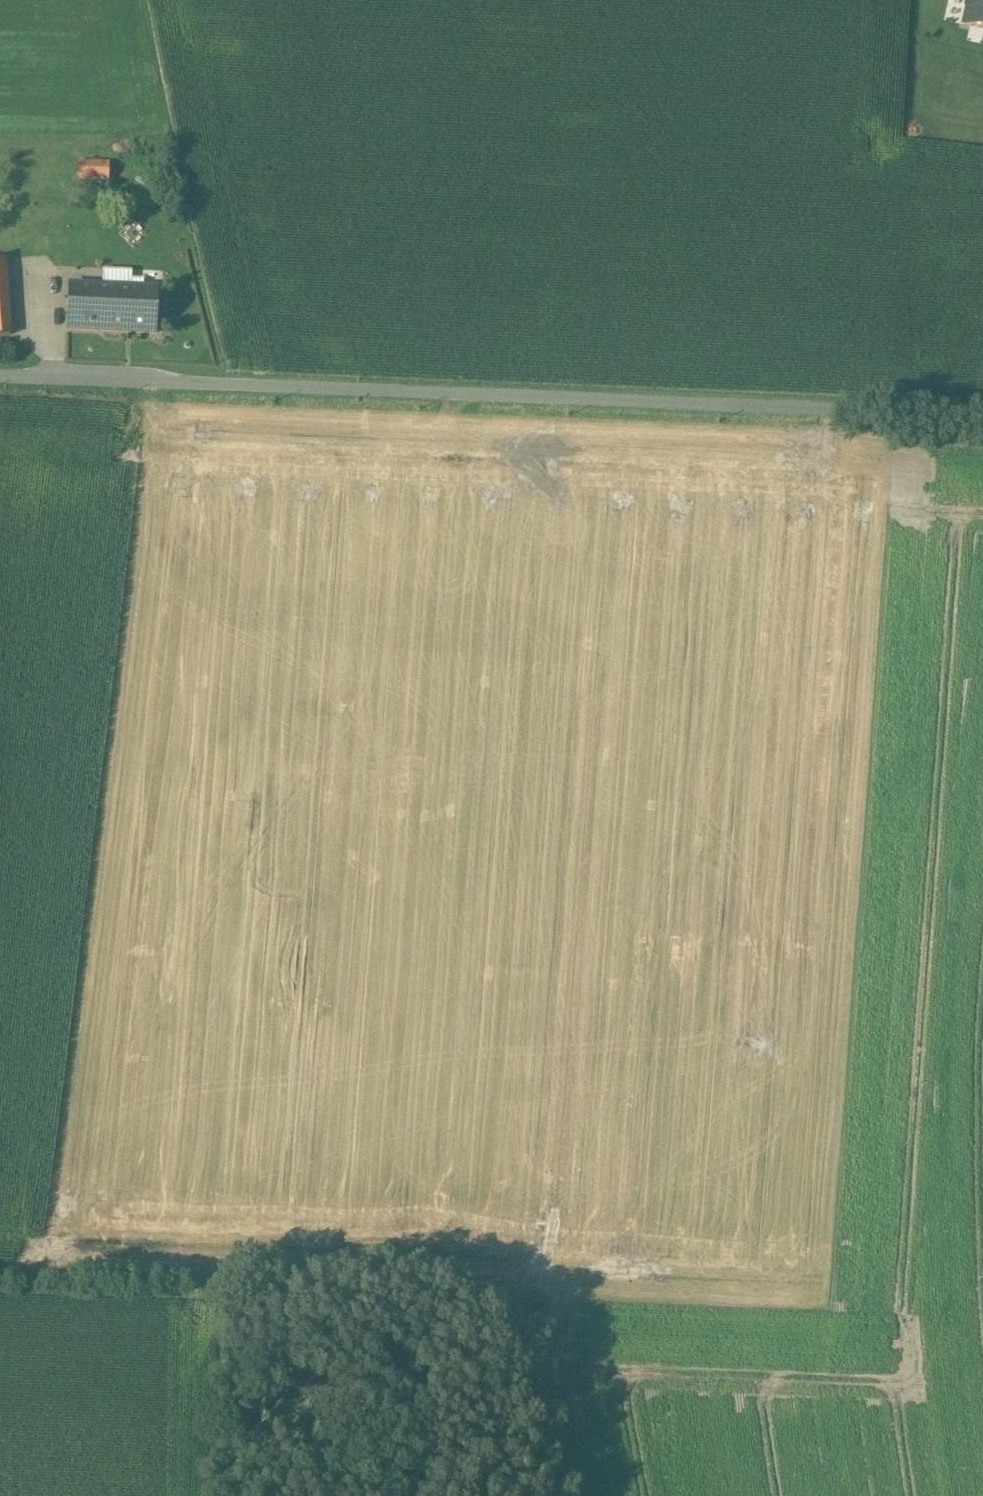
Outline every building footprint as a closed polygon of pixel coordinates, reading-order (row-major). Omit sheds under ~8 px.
[(963,26),(982,31),(982,0),(970,0),(963,26)] [(111,164),(51,163),(51,178),(110,180),(111,164)] [(0,258),(0,334),(11,334),(7,258),(0,258)] [(158,287),(69,284),(68,328),(157,331),(158,287)]
